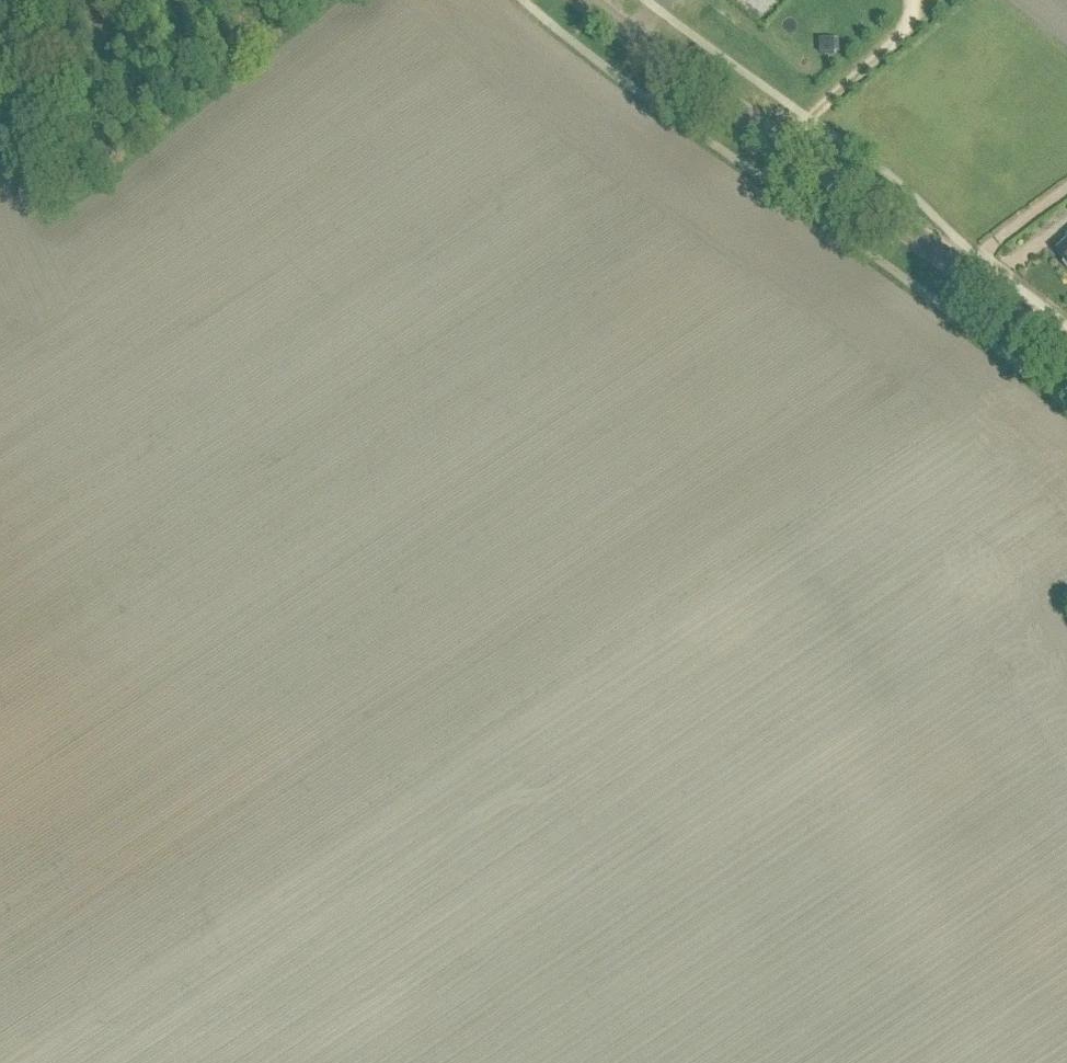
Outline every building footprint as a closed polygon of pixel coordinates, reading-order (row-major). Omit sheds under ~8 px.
[(834,43),(821,44),(821,57),(834,56),(834,43)]
